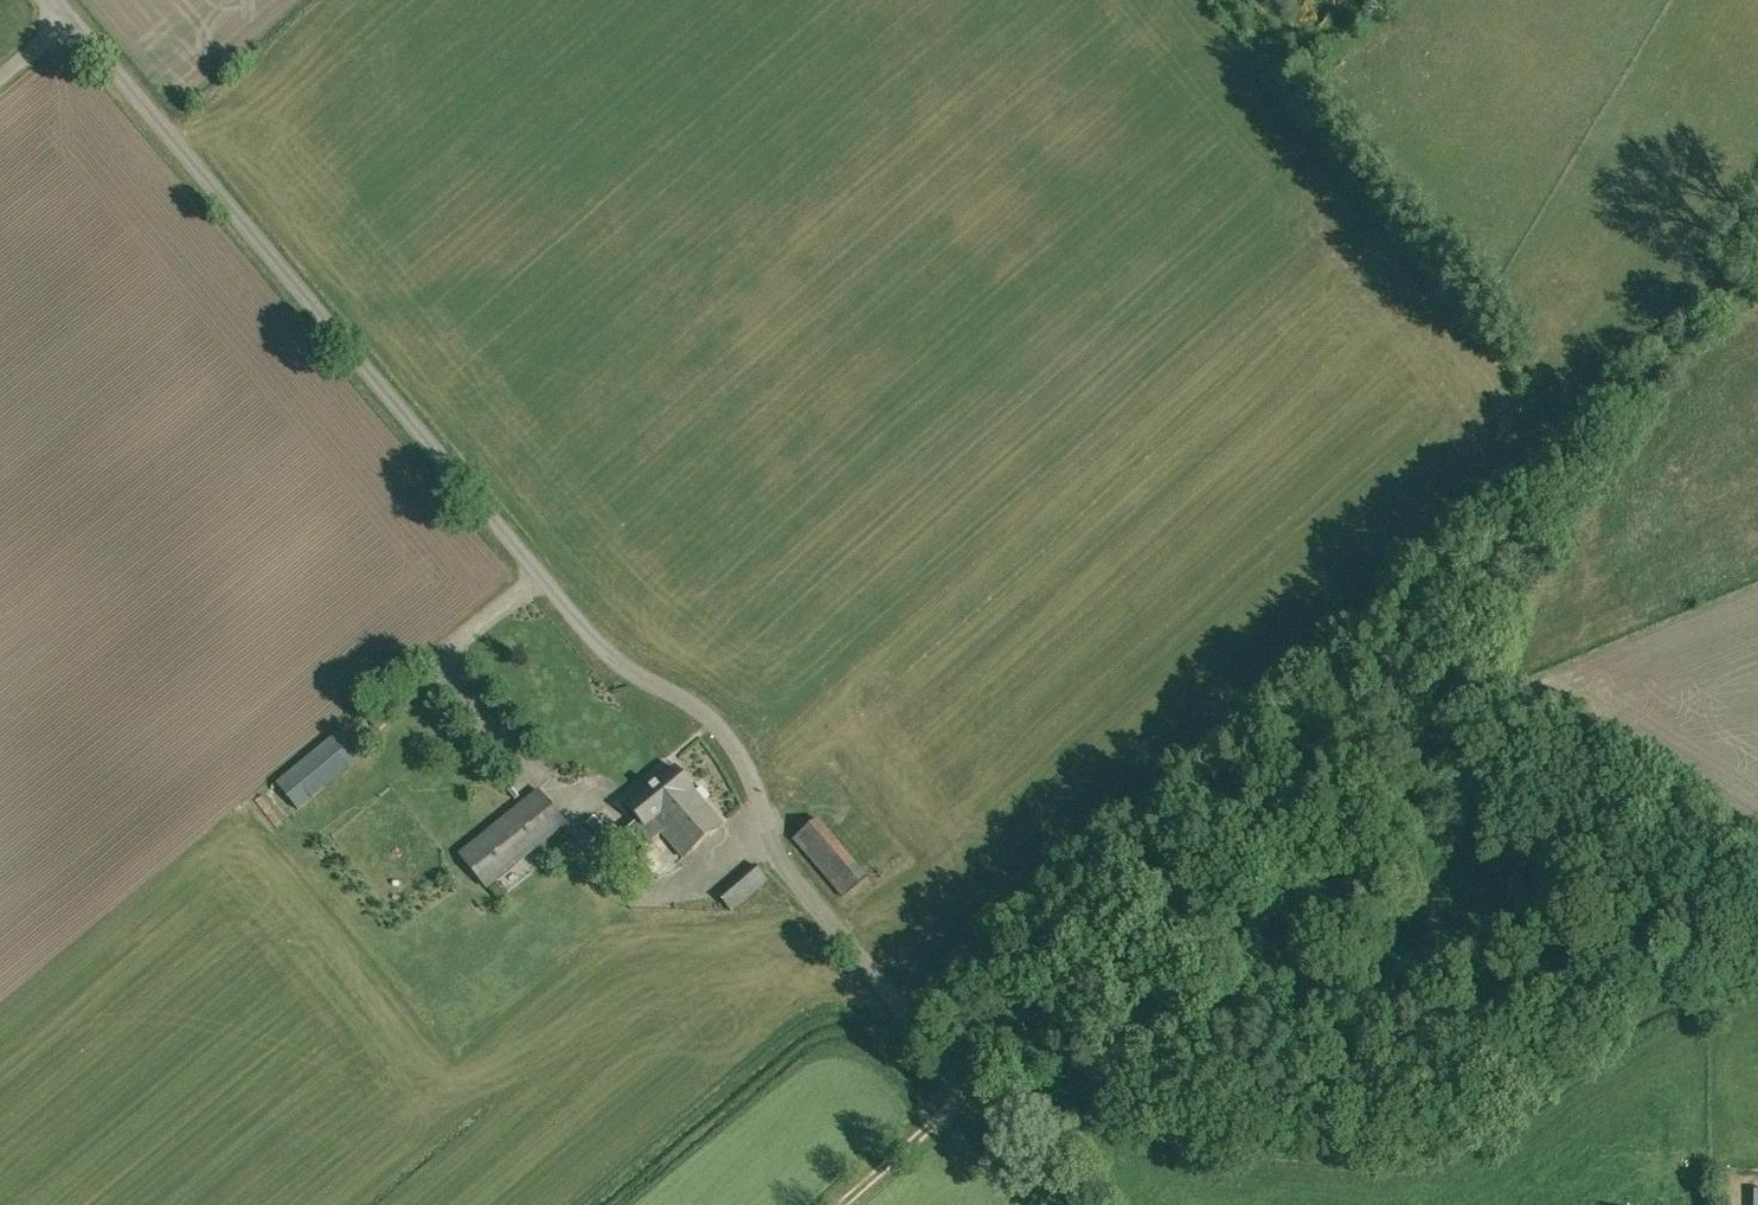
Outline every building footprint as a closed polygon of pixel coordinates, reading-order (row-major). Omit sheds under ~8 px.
[(387,725),(378,717),(371,724),(380,732),(387,725)] [(276,783),(299,811),(362,758),(338,730),(276,783)] [(662,831),(683,857),(723,823),(675,766),(626,806),(637,820),(628,828),(643,847),(662,831)] [(456,854),(485,891),(567,824),(538,788),(456,854)] [(586,823),(596,834),(605,827),(594,815),(586,823)] [(792,839),(843,898),(868,876),(817,818),(792,839)] [(716,893),(731,910),(768,879),(754,863),(716,893)]
